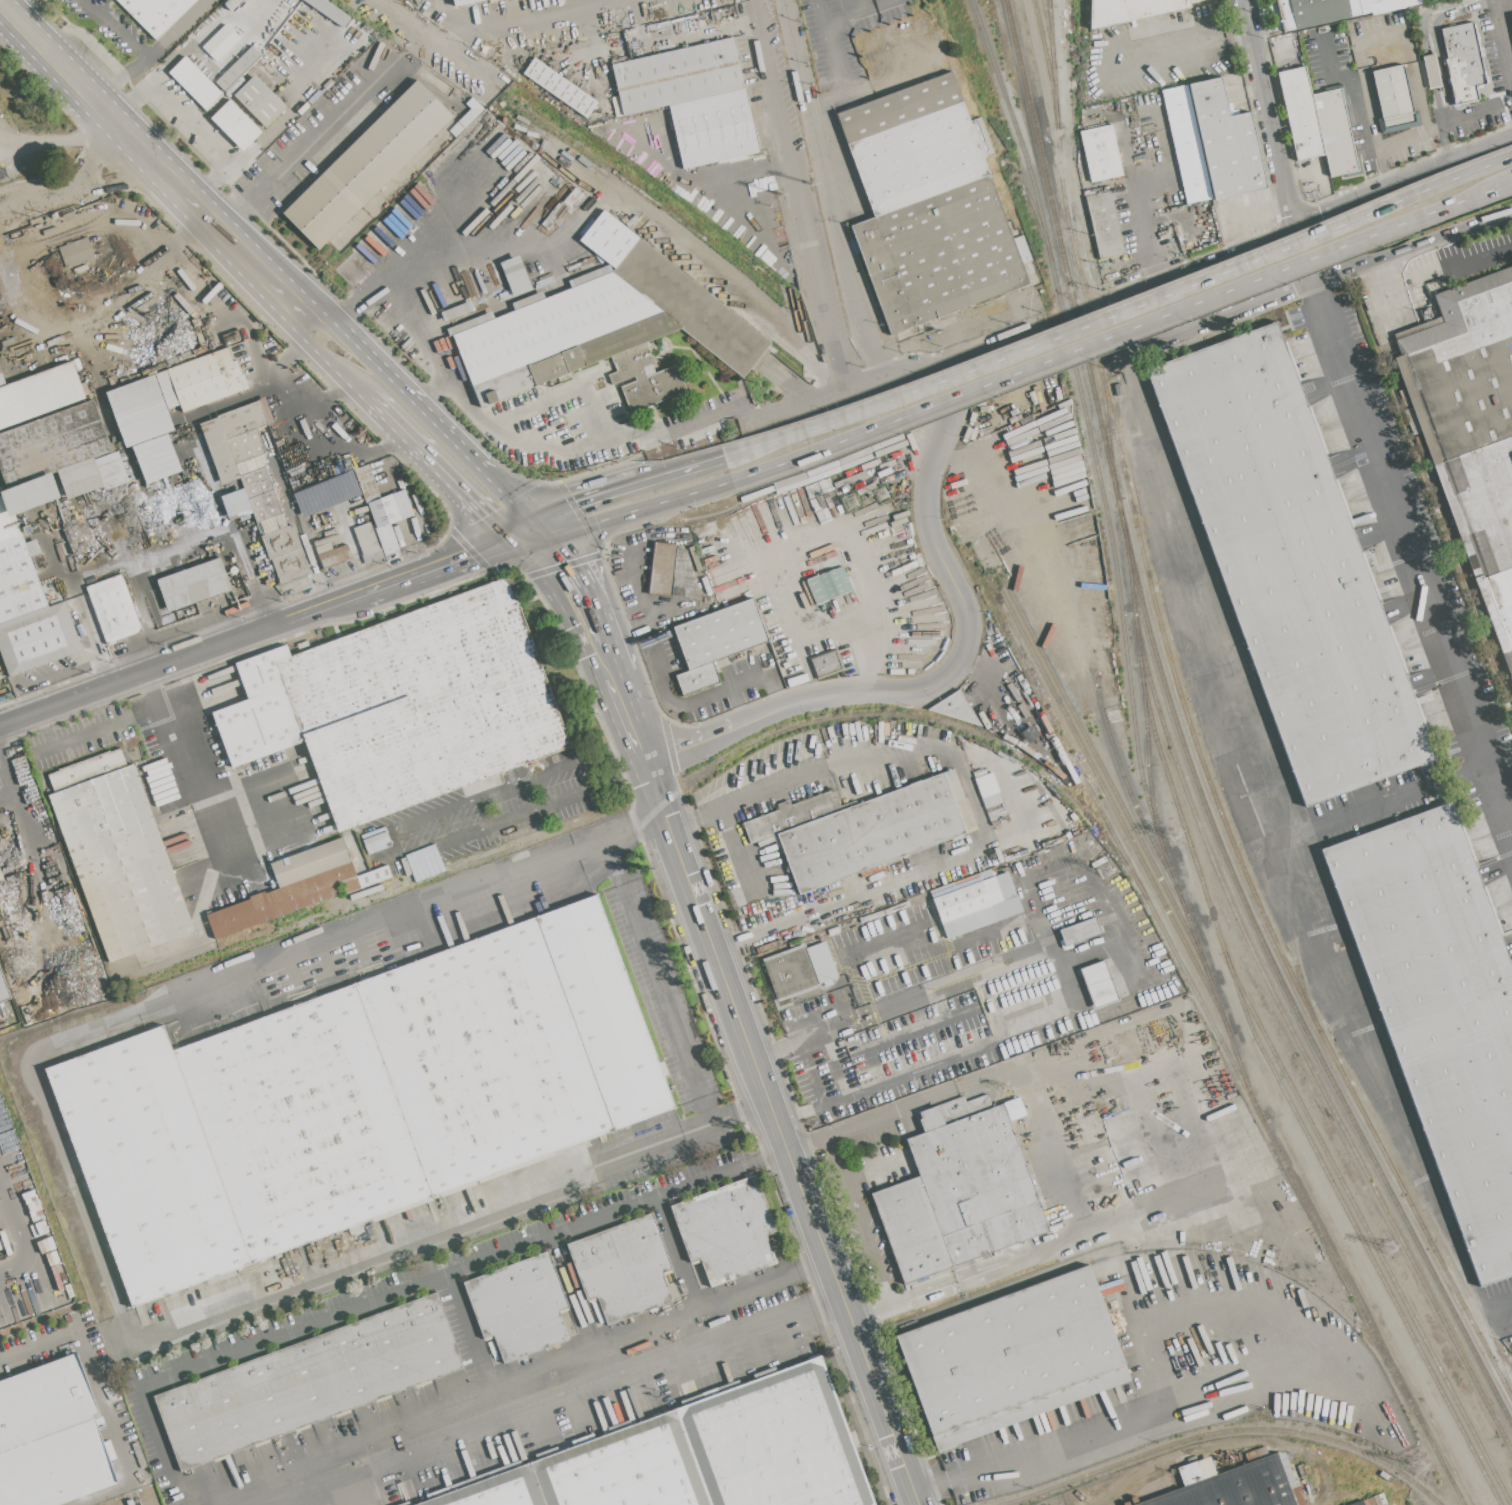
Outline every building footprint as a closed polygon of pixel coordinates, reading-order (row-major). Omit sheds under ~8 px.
[(157,40),(118,0),(197,0),(157,40)] [(342,27),(303,0),(326,0),(350,17),(342,27)] [(453,9),(451,0),(495,0),(453,9)] [(1088,30),(1089,0),(1188,0),(1190,7),(1088,30)] [(1283,32),(1276,0),(1425,0),(1425,1),(1405,5),(1406,8),(1372,16),(1371,13),(1283,32)] [(239,39),(225,24),(200,48),(213,63),(239,39)] [(1440,32),(1472,25),(1485,85),(1475,87),(1478,101),(1456,106),(1440,32)] [(612,65),(732,37),(759,153),(680,171),(665,107),(624,116),(612,65)] [(215,83),(252,46),(262,56),(225,93),(215,83)] [(1422,57),(1425,56),(1433,55),(1441,87),(1433,89),(1429,90),(1422,57)] [(168,73),(185,57),(223,95),(206,111),(168,73)] [(534,57),(598,102),(586,119),(522,74),(534,57)] [(1372,72),(1403,65),(1417,126),(1381,134),(1378,120),(1383,119),(1372,72)] [(1311,94),(1340,89),(1354,155),(1358,154),(1362,170),(1359,175),(1341,180),(1340,175),(1331,177),(1326,155),(1294,163),(1290,143),(1292,142),(1289,132),(1287,132),(1284,119),(1286,118),(1283,104),(1282,105),(1275,73),(1304,67),(1311,94)] [(837,115),(952,73),(970,121),(982,117),(995,153),(984,157),(1013,238),(1022,235),(1036,273),(1027,276),(1030,284),(890,335),(850,225),(874,217),(837,115)] [(234,96),(255,76),(286,108),(266,128),(234,96)] [(1160,92),(1221,78),(1229,115),(1251,110),(1268,185),(1186,204),(1160,92)] [(283,214),(417,82),(434,99),(436,96),(455,115),(318,250),(283,214)] [(211,119),(230,101),(261,133),(243,151),(238,146),(236,148),(228,139),(230,138),(211,119)] [(1079,132),(1111,125),(1123,176),(1091,184),(1079,132)] [(583,196),(575,188),(562,202),(571,210),(583,196)] [(1086,198),(1111,192),(1125,255),(1100,261),(1086,198)] [(58,248),(87,236),(96,258),(68,270),(58,248)] [(611,273),(639,238),(770,343),(742,379),(680,330),(647,343),(654,363),(652,364),(655,374),(676,365),(686,391),(656,403),(656,405),(647,409),(646,407),(630,414),(619,387),(635,381),(634,377),(612,385),(608,376),(616,372),(610,358),(570,374),(571,377),(558,382),(557,379),(480,409),(449,329),(489,313),(492,320),(518,310),(515,302),(539,293),(542,300),(574,288),(571,280),(608,266),(611,273)] [(531,289),(518,256),(499,263),(512,297),(531,289)] [(1441,303),(1511,277),(1511,658),(1395,336),(1447,317),(1441,303)] [(1276,321),(1439,758),(1304,808),(1142,371),(1276,321)] [(154,376),(227,349),(232,362),(237,360),(242,375),(243,374),(248,388),(182,413),(179,405),(166,410),(154,376)] [(85,399),(0,430),(0,368),(6,385),(72,362),(85,399)] [(105,393),(154,376),(166,410),(171,423),(184,418),(187,426),(166,434),(180,471),(144,484),(131,447),(125,449),(105,393)] [(199,425),(217,418),(217,416),(265,399),(274,423),(257,429),(266,453),(267,466),(269,466),(287,514),(284,515),(288,526),(293,524),(311,573),(279,585),(240,478),(221,485),(199,425)] [(7,490),(0,471),(0,434),(94,400),(112,452),(93,459),(57,472),(7,490)] [(1046,449),(1063,445),(1073,486),(1056,491),(1046,449)] [(57,472),(93,459),(94,461),(118,452),(129,482),(104,491),(103,487),(67,500),(57,472)] [(354,470),(368,465),(380,499),(367,504),(366,504),(354,470)] [(367,504),(380,499),(405,491),(414,516),(390,524),(400,552),(385,557),(375,528),(376,528),(367,504)] [(353,529),(370,523),(383,559),(365,565),(353,529)] [(9,678),(0,653),(0,543),(22,535),(48,608),(65,602),(83,651),(9,678)] [(316,548),(331,542),(333,549),(347,544),(352,559),(323,569),(316,548)] [(654,542),(678,545),(678,549),(686,550),(701,599),(647,594),(654,542)] [(156,580),(219,557),(231,590),(168,613),(156,580)] [(805,581),(843,567),(852,592),(814,605),(805,581)] [(85,587),(122,574),(143,631),(106,645),(85,587)] [(292,654),(288,645),(233,664),(247,701),(284,687),(304,742),(338,835),(576,750),(512,574),(292,654)] [(674,627),(753,598),(769,640),(712,661),(689,669),(674,627)] [(811,660),(836,651),(843,670),(818,679),(811,660)] [(212,713),(231,768),(304,742),(284,687),(247,701),(212,713)] [(928,710),(958,690),(966,703),(974,715),(981,726),(928,710)] [(966,703),(978,696),(985,708),(974,715),(966,703)] [(47,774),(121,748),(127,767),(54,793),(47,774)] [(48,795),(109,962),(195,931),(134,764),(127,767),(54,793),(48,795)] [(972,773),(985,769),(987,774),(993,772),(1000,792),(981,798),(972,773)] [(742,823),(779,810),(777,805),(789,801),(791,805),(830,791),(833,800),(837,799),(841,810),(953,770),(963,798),(967,796),(979,829),(798,894),(783,853),(780,854),(774,836),(750,845),(742,823)] [(1449,802),(1511,974),(1511,1277),(1479,1289),(1318,850),(1449,802)] [(278,888),(207,914),(216,940),(360,889),(342,839),(270,864),(278,888)] [(341,882),(345,894),(391,877),(386,864),(341,882)] [(932,899),(994,876),(1003,902),(941,924),(932,899)] [(43,1068),(162,1024),(172,1051),(596,893),(675,1106),(132,1308),(43,1068)] [(1059,931),(1096,918),(1101,934),(1065,947),(1059,931)] [(764,959),(804,944),(806,949),(824,943),(836,975),(818,982),(819,986),(779,1001),(764,959)] [(1079,970),(1104,961),(1118,1000),(1094,1009),(1079,970)] [(12,998),(0,1002),(0,966),(12,998)] [(21,1022),(0,1030),(0,1022),(10,1018),(7,1009),(0,1012),(0,1002),(12,998),(21,1022)] [(919,1176),(872,1192),(905,1282),(1048,1231),(1003,1105),(906,1140),(919,1176)] [(670,1206),(690,1262),(701,1258),(711,1287),(776,1264),(767,1237),(777,1234),(756,1175),(670,1206)] [(566,1244),(587,1301),(597,1298),(607,1326),(674,1301),(664,1274),(674,1270),(653,1212),(566,1244)] [(463,1282),(484,1340),(493,1337),(503,1364),(571,1340),(560,1311),(570,1308),(549,1251),(463,1282)] [(1088,1265),(1130,1380),(937,1451),(895,1337),(1088,1265)] [(153,1394),(437,1291),(465,1368),(181,1472),(153,1394)] [(117,1484),(93,1416),(99,1414),(77,1353),(0,1381),(0,1504),(60,1504),(117,1484)] [(818,1357),(873,1504),(416,1504),(818,1357)] [(1299,1493),(1303,1504),(1133,1504),(1184,1486),(1177,1468),(1209,1456),(1216,1475),(1248,1463),(1244,1453),(1265,1446),(1269,1455),(1283,1450),(1294,1481),(1297,1479),(1301,1492),(1299,1493)]
